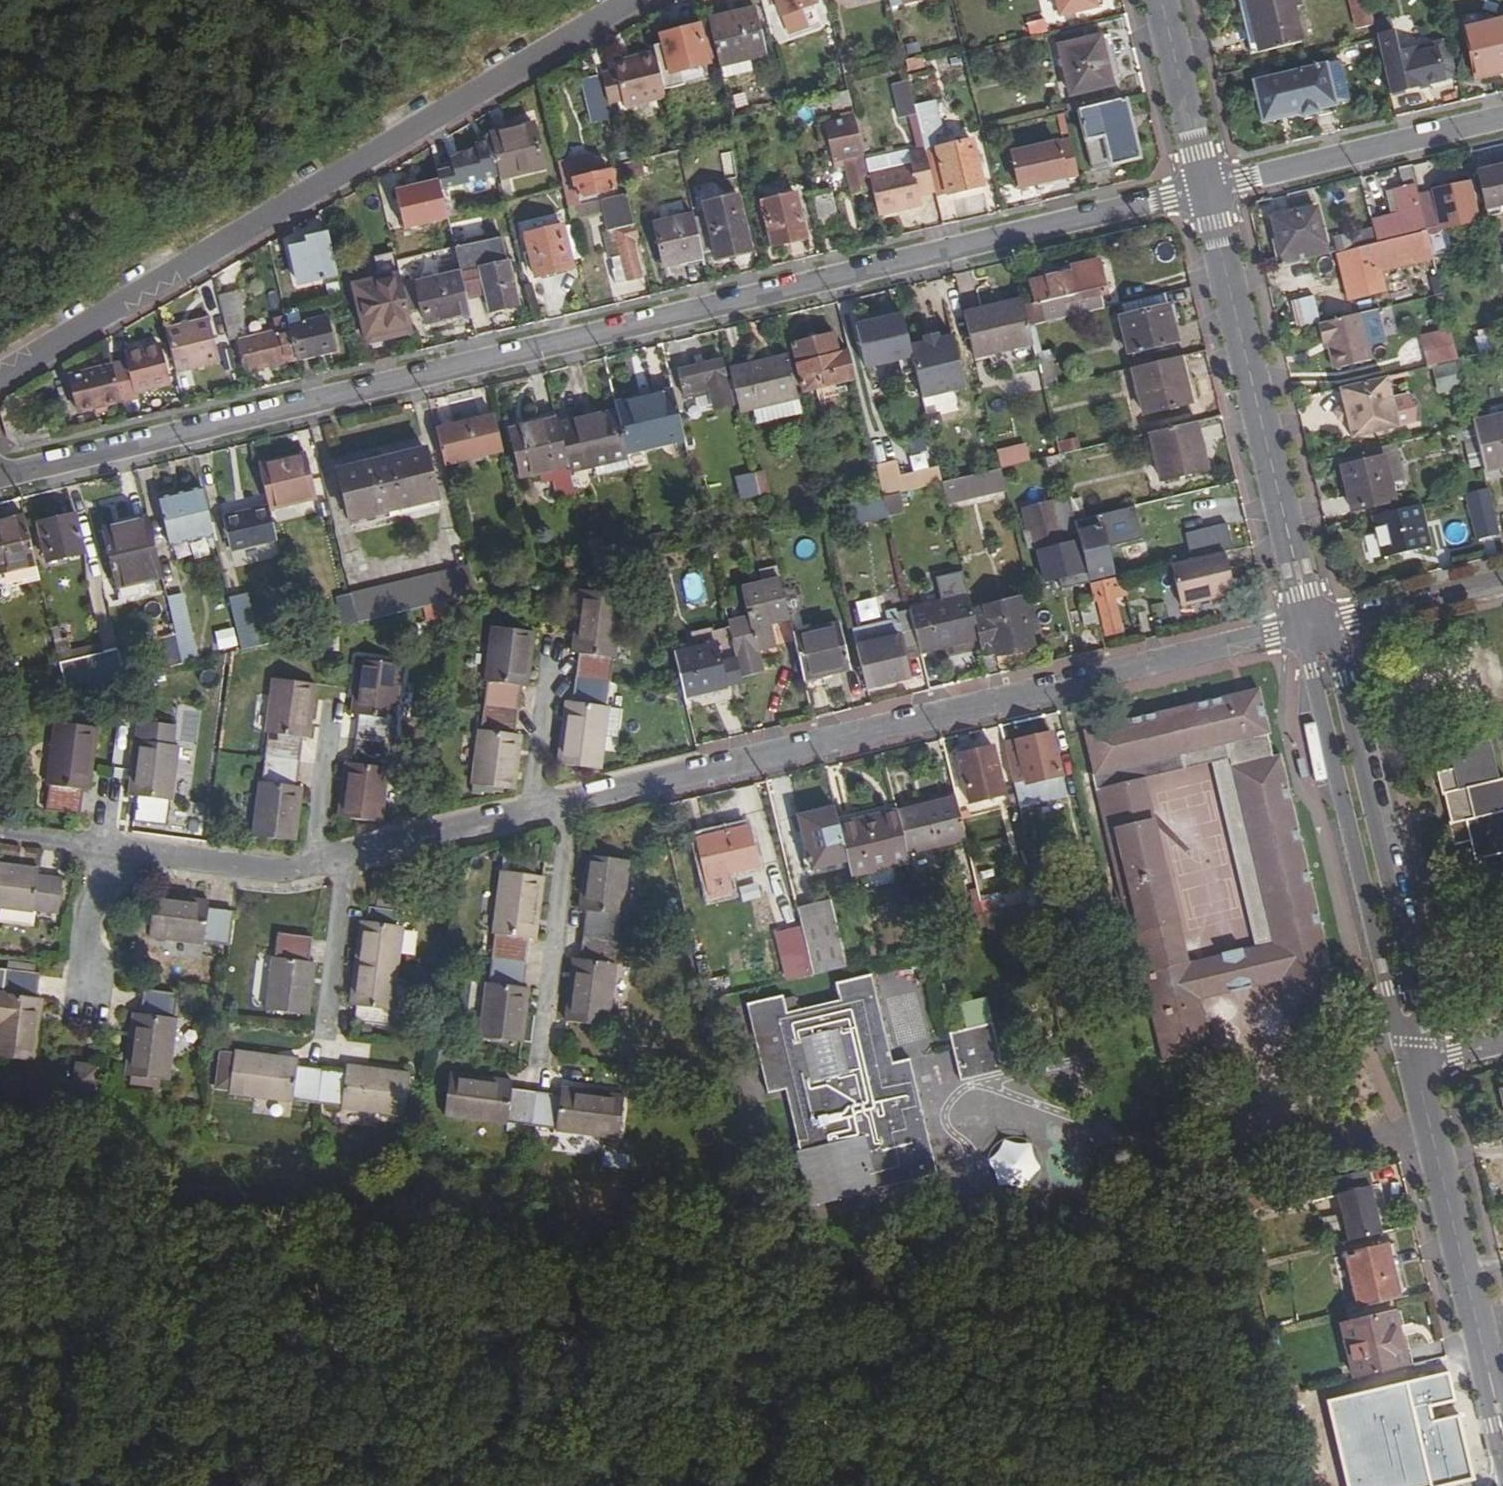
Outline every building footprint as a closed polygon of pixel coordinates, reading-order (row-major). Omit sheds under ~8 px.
[(811,0),(777,0),(779,8),(811,0)] [(1095,7),(1093,0),(1054,0),(1058,16),(1095,7)] [(1300,6),(1299,0),(1239,0),(1251,54),(1301,41),(1293,8),(1300,6)] [(1352,25),(1368,21),(1363,0),(1346,0),(1352,25)] [(709,22),(720,71),(767,59),(755,11),(709,22)] [(1502,71),(1502,19),(1466,28),(1477,77),(1502,71)] [(1028,35),(1044,31),(1041,20),(1026,24),(1028,35)] [(670,69),(708,59),(699,23),(661,32),(670,69)] [(1443,64),(1442,58),(1431,61),(1428,50),(1402,56),(1396,30),(1379,34),(1380,36),(1393,92),(1452,79),(1449,63),(1443,64)] [(1059,46),(1071,97),(1112,87),(1100,37),(1059,46)] [(1439,48),(1428,50),(1431,61),(1442,58),(1439,48)] [(665,97),(655,53),(637,57),(637,61),(626,63),(614,66),(616,72),(602,75),(608,103),(622,99),(624,108),(665,97)] [(908,63),(910,74),(924,71),(922,59),(908,63)] [(1282,118),(1337,104),(1327,63),(1273,76),(1282,118)] [(583,79),(594,127),(610,123),(599,75),(583,79)] [(900,121),(917,117),(915,109),(909,83),(891,88),(900,121)] [(1126,98),(1079,110),(1093,169),(1140,157),(1126,98)] [(915,109),(917,117),(922,138),(939,133),(932,105),(915,109)] [(489,134),(500,178),(545,167),(533,122),(489,134)] [(858,145),(862,144),(857,124),(828,131),(833,151),(841,149),(853,195),(869,191),(858,145)] [(935,192),(936,199),(983,188),(971,142),(937,150),(939,162),(928,164),(935,192)] [(1001,156),(1010,192),(1068,178),(1059,143),(1001,156)] [(913,166),(870,177),(879,216),(921,206),(919,196),(935,192),(928,164),(925,152),(911,156),(913,166)] [(1496,168),(1502,166),(1502,157),(1494,160),(1496,168)] [(568,208),(578,205),(577,199),(605,192),(606,198),(627,193),(622,172),(607,175),(606,167),(595,169),(588,161),(558,168),(563,188),(568,208)] [(444,218),(437,189),(489,176),(485,162),(387,187),(398,230),(444,218)] [(1496,168),(1481,172),(1490,206),(1502,203),(1502,166),(1496,168)] [(1439,199),(1423,203),(1430,230),(1435,250),(1436,257),(1451,254),(1455,246),(1453,239),(1448,236),(1447,230),(1482,222),(1472,182),(1438,190),(1439,199)] [(1407,214),(1399,216),(1374,222),(1376,228),(1379,242),(1430,230),(1423,203),(1419,184),(1401,188),(1407,214)] [(1407,214),(1401,188),(1393,190),(1399,216),(1407,214)] [(577,199),(578,205),(592,202),(600,200),(606,198),(605,192),(577,199)] [(813,196),(822,236),(841,231),(831,192),(813,196)] [(638,242),(627,193),(606,198),(600,200),(611,244),(618,243),(622,258),(615,260),(618,272),(615,272),(619,287),(642,281),(633,243),(638,242)] [(772,249),(806,239),(796,196),(762,205),(772,249)] [(734,250),(749,247),(737,199),(704,207),(717,262),(736,257),(734,250)] [(593,207),(592,202),(578,205),(568,208),(572,225),(591,220),(588,208),(593,207)] [(1284,255),(1328,245),(1319,208),(1276,219),(1284,255)] [(654,219),(664,262),(701,253),(691,210),(654,219)] [(1341,252),(1379,242),(1376,228),(1338,238),(1341,252)] [(562,229),(525,236),(536,279),(572,270),(562,229)] [(1435,250),(1430,230),(1379,242),(1341,252),(1322,256),(1324,263),(1343,258),(1344,264),(1363,260),(1365,268),(1380,264),(1382,271),(1398,266),(1397,259),(1424,253),(1435,250)] [(298,283),(337,274),(328,235),(308,240),(310,246),(290,251),(298,283)] [(500,240),(454,249),(460,276),(466,302),(486,297),(490,315),(519,309),(500,240)] [(734,250),(736,257),(751,253),(749,247),(734,250)] [(1424,253),(1435,297),(1445,295),(1436,257),(1435,250),(1424,253)] [(701,253),(664,262),(666,269),(703,260),(701,253)] [(1343,258),(1324,263),(1325,268),(1344,264),(1343,258)] [(1036,304),(1023,307),(1028,328),(1104,309),(1101,295),(1106,294),(1096,260),(1070,267),(1072,274),(1031,284),(1036,304)] [(410,330),(397,276),(356,287),(368,341),(410,330)] [(426,328),(470,316),(466,302),(460,276),(415,287),(426,328)] [(217,298),(226,337),(240,334),(242,316),(238,292),(217,298)] [(1293,302),(1299,327),(1331,319),(1325,295),(1293,302)] [(1023,307),(1022,301),(963,315),(974,359),(1032,345),(1028,328),(1023,307)] [(1128,355),(1176,343),(1168,307),(1119,318),(1128,355)] [(1362,314),(1320,324),(1324,344),(1330,343),(1336,370),(1373,361),(1362,314)] [(866,368),(900,360),(891,320),(857,328),(866,368)] [(327,322),(289,332),(296,363),(335,354),(327,322)] [(165,333),(175,376),(219,366),(209,323),(165,333)] [(1461,360),(1461,359),(1454,330),(1422,337),(1429,367),(1461,360)] [(803,392),(855,379),(849,353),(839,356),(832,331),(791,341),(803,392)] [(248,375),(296,363),(289,332),(241,343),(248,375)] [(924,345),(909,348),(921,400),(964,389),(951,338),(936,342),(934,335),(923,339),(924,345)] [(1478,342),(1482,354),(1498,350),(1495,337),(1478,342)] [(129,362),(112,366),(112,367),(121,405),(138,401),(137,395),(169,388),(159,348),(128,355),(129,362)] [(730,370),(741,414),(798,401),(787,357),(730,370)] [(1190,403),(1179,359),(1132,370),(1143,414),(1190,403)] [(717,413),(732,409),(722,364),(680,374),(685,399),(695,397),(697,403),(714,399),(717,413)] [(78,414),(96,410),(107,408),(121,405),(112,367),(72,377),(70,383),(78,414)] [(1399,428),(1387,377),(1341,388),(1353,438),(1399,428)] [(61,440),(57,422),(24,430),(15,393),(4,400),(0,411),(0,431),(3,444),(16,451),(61,440)] [(686,442),(675,396),(617,410),(617,412),(628,457),(686,442)] [(108,414),(107,408),(96,410),(97,416),(108,414)] [(569,473),(628,457),(617,412),(558,427),(569,473)] [(555,414),(540,417),(542,426),(557,423),(555,414)] [(1476,421),(1476,424),(1488,472),(1502,468),(1502,415),(1476,421)] [(458,428),(477,423),(476,417),(457,422),(458,428)] [(542,426),(540,417),(510,424),(523,478),(539,474),(542,487),(554,483),(559,505),(575,501),(573,491),(569,473),(558,427),(557,423),(542,426)] [(436,434),(444,468),(502,453),(494,419),(477,423),(458,428),(436,434)] [(1195,424),(1147,436),(1159,482),(1207,471),(1195,424)] [(1002,445),(995,447),(1000,471),(1027,465),(1024,451),(1005,456),(1002,445)] [(339,473),(350,522),(436,500),(425,452),(339,473)] [(1355,511),(1397,501),(1387,456),(1345,467),(1355,511)] [(258,469),(268,510),(315,499),(305,458),(258,469)] [(895,464),(877,469),(884,499),(941,485),(938,470),(898,479),(895,464)] [(941,485),(946,506),(1005,492),(1000,471),(941,485)] [(756,478),(762,503),(768,502),(767,496),(770,495),(766,475),(756,478)] [(1490,489),(1469,494),(1478,539),(1500,533),(1490,489)] [(169,547),(213,536),(202,493),(159,504),(169,547)] [(863,525),(889,519),(884,499),(858,505),(863,525)] [(1036,554),(1061,547),(1051,504),(1020,512),(1025,533),(1030,531),(1036,554)] [(851,528),(863,525),(858,505),(847,508),(851,528)] [(1431,549),(1421,506),(1376,517),(1386,559),(1431,549)] [(230,552),(276,542),(268,510),(222,522),(230,552)] [(36,527),(45,564),(83,554),(75,517),(36,527)] [(34,566),(22,519),(0,524),(0,574),(34,566)] [(162,579),(148,519),(102,531),(120,602),(140,597),(137,585),(162,579)] [(1112,576),(1101,534),(1100,529),(1082,533),(1093,581),(1112,576)] [(1108,532),(1101,534),(1112,576),(1118,575),(1108,532)] [(1235,594),(1226,552),(1173,565),(1182,607),(1235,594)] [(475,597),(468,569),(351,596),(359,625),(475,597)] [(790,620),(778,570),(759,575),(762,588),(743,592),(749,621),(729,625),(742,680),(763,675),(758,652),(776,647),(771,624),(790,620)] [(686,599),(701,597),(697,573),(682,575),(686,599)] [(1117,578),(1121,596),(1128,594),(1124,576),(1117,578)] [(1090,585),(1094,604),(1100,603),(1108,636),(1123,632),(1115,598),(1121,596),(1117,578),(1090,585)] [(576,656),(571,706),(562,705),(554,766),(597,772),(605,711),(601,710),(607,660),(611,660),(618,600),(577,595),(568,656),(576,656)] [(344,629),(359,625),(351,596),(337,600),(344,629)] [(862,618),(883,616),(881,596),(860,598),(862,618)] [(182,597),(168,600),(183,668),(199,664),(182,597)] [(911,612),(921,653),(978,641),(973,618),(968,599),(911,612)] [(242,654),(259,650),(248,605),(231,610),(242,654)] [(1023,606),(973,618),(978,641),(983,659),(1034,647),(1023,606)] [(1087,634),(1101,631),(1095,607),(1082,611),(1087,634)] [(853,633),(857,648),(867,690),(911,679),(906,656),(921,653),(911,612),(897,616),(895,611),(886,614),(889,625),(853,633)] [(230,627),(214,631),(217,646),(234,641),(230,627)] [(839,627),(794,637),(804,682),(850,671),(839,627)] [(485,686),(479,735),(475,735),(468,788),(511,794),(518,741),(510,740),(516,690),(524,691),(531,637),(488,632),(481,685),(485,686)] [(676,657),(686,699),(727,689),(716,648),(676,657)] [(63,682),(66,696),(125,682),(118,652),(59,667),(63,682)] [(355,715),(348,767),(341,766),(333,820),(375,825),(382,771),(380,771),(387,719),(389,719),(396,668),(355,663),(348,715),(355,715)] [(297,791),(289,791),(297,740),(304,741),(311,688),(268,682),(261,735),(265,735),(262,761),(258,786),(255,786),(248,840),(290,845),(297,791)] [(1224,737),(1229,757),(1273,940),(1282,978),(1292,1019),(1344,1006),(1281,747),(1272,749),(1267,728),(1270,727),(1260,682),(1084,724),(1094,766),(1090,767),(1094,785),(1098,784),(1120,876),(1115,877),(1118,895),(1124,894),(1165,1061),(1212,1050),(1199,998),(1190,961),(1186,962),(1142,778),(1137,757),(1224,737)] [(149,746),(151,721),(135,719),(132,744),(149,746)] [(45,813),(77,817),(80,791),(88,792),(95,731),(50,726),(44,787),(48,788),(45,813)] [(1003,747),(1018,808),(1065,797),(1051,737),(1003,747)] [(1137,757),(1142,778),(1229,757),(1224,737),(1137,757)] [(1477,854),(1502,848),(1502,776),(1501,777),(1492,739),(1451,749),(1455,767),(1441,771),(1457,842),(1473,838),(1477,854)] [(133,799),(131,823),(161,827),(164,803),(169,804),(176,750),(131,744),(126,799),(133,799)] [(970,806),(1003,798),(992,750),(959,758),(970,806)] [(898,813),(907,854),(964,841),(954,799),(898,813)] [(805,870),(847,861),(839,827),(834,808),(799,816),(802,831),(797,832),(805,870)] [(898,813),(839,827),(847,861),(851,878),(910,865),(907,854),(898,813)] [(697,841),(712,900),(732,895),(728,877),(759,870),(748,828),(697,841)] [(1017,871),(999,872),(998,849),(976,850),(978,905),(1019,903),(1017,871)] [(591,917),(585,967),(578,966),(570,1028),(609,1033),(617,971),(614,970),(620,920),(624,920),(631,864),(591,859),(584,916),(591,917)] [(31,914),(30,912),(58,915),(60,882),(35,879),(36,871),(0,867),(0,911),(31,914)] [(503,875),(495,936),(498,936),(493,986),(489,985),(481,1041),(525,1046),(531,991),(525,990),(532,940),(538,941),(545,879),(503,875)] [(151,941),(204,947),(205,944),(230,947),(233,915),(210,912),(211,904),(157,899),(151,941)] [(1021,909),(1025,927),(1045,922),(1041,904),(1021,909)] [(808,961),(842,953),(832,908),(797,916),(808,961)] [(400,930),(402,915),(370,911),(368,926),(361,925),(351,1008),(358,1009),(356,1025),(387,1029),(389,1013),(393,1014),(403,930),(400,930)] [(307,1019),(314,966),(307,965),(310,940),(279,937),(276,962),(273,962),(266,1014),(307,1019)] [(1190,961),(1199,998),(1282,978),(1273,940),(1190,961)] [(842,953),(808,961),(812,977),(870,962),(867,947),(842,953)] [(30,1065),(37,1004),(30,1003),(33,976),(1,973),(0,986),(0,1061),(30,1065)] [(767,1096),(783,1092),(798,1154),(860,1140),(868,1173),(933,1159),(910,1062),(891,1066),(870,977),(836,986),(840,1002),(786,1013),(783,997),(746,1006),(767,1096)] [(173,1022),(176,997),(148,994),(145,1019),(137,1017),(129,1080),(169,1085),(176,1022),(173,1022)] [(949,1036),(961,1083),(1000,1072),(990,1026),(949,1036)] [(232,1100),(292,1107),(293,1104),(342,1109),(341,1114),(403,1122),(409,1076),(347,1068),(346,1076),(297,1070),(298,1062),(237,1055),(237,1058),(223,1057),(219,1095),(233,1096),(232,1100)] [(79,1091),(97,1093),(100,1072),(81,1070),(79,1091)] [(563,1099),(511,1093),(512,1086),(453,1079),(447,1122),(507,1129),(508,1126),(559,1132),(559,1135),(622,1143),(626,1100),(564,1093),(563,1099)] [(1024,1181),(1023,1202),(1038,1202),(1041,1142),(994,1139),(992,1179),(1024,1181)] [(933,1159),(868,1173),(873,1193),(937,1176),(933,1159)] [(1382,1234),(1368,1173),(1334,1180),(1350,1242),(1382,1234)] [(1348,1258),(1361,1309),(1407,1297),(1395,1247),(1348,1258)] [(1348,1326),(1360,1376),(1380,1372),(1414,1364),(1402,1313),(1348,1326)] [(1449,1372),(1328,1401),(1348,1485),(1445,1485),(1474,1479),(1459,1416),(1433,1422),(1430,1408),(1456,1401),(1449,1372)]
